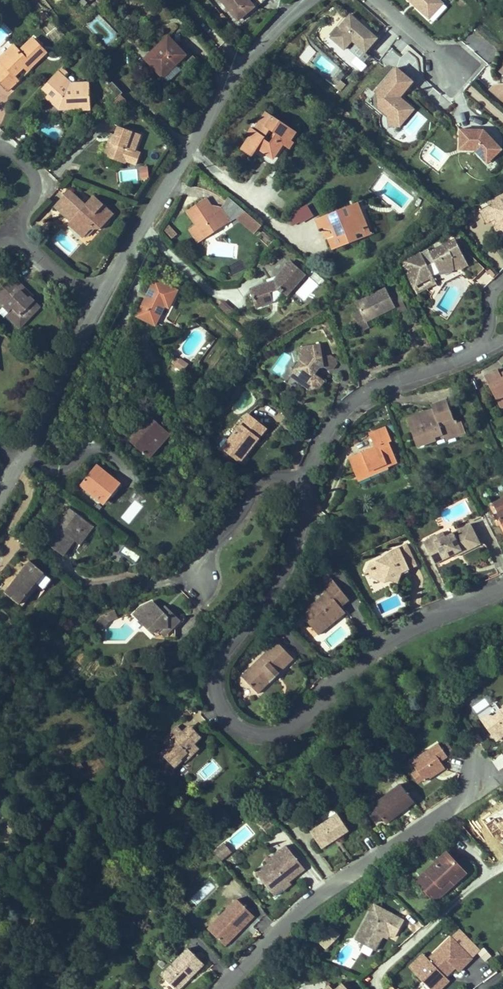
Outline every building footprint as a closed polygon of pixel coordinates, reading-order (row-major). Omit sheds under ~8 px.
[(249,0),(221,0),(238,20),(254,7),(249,0)] [(416,3),(414,5),(428,17),(441,2),(439,0),(414,0),(416,3)] [(377,38),(350,15),(330,37),(344,50),(352,41),(365,52),(377,38)] [(478,55),(488,48),(475,31),(466,39),(478,55)] [(183,72),(197,59),(190,52),(186,55),(168,37),(145,59),(168,82),(181,70),(183,72)] [(46,52),(33,38),(20,52),(14,46),(0,59),(0,82),(9,91),(20,80),(15,75),(24,66),(29,62),(33,66),(46,52)] [(28,70),(33,66),(29,62),(24,66),(28,70)] [(68,75),(62,68),(58,72),(65,78),(68,75)] [(411,107),(400,97),(413,82),(397,68),(379,88),(382,91),(380,94),(378,96),(379,108),(388,116),(391,113),(400,121),(411,107)] [(91,110),(90,88),(85,88),(85,83),(72,83),(68,87),(62,81),(65,78),(58,72),(45,87),(51,92),(46,97),(59,109),(69,108),(69,106),(81,105),(81,108),(82,110),(91,110)] [(108,96),(114,101),(123,92),(114,83),(109,87),(113,92),(108,96)] [(500,84),(496,84),(490,90),(502,101),(502,83),(500,84)] [(114,114),(127,100),(122,95),(109,109),(114,114)] [(16,110),(13,101),(6,103),(8,112),(16,110)] [(400,125),(414,109),(411,107),(400,121),(391,113),(388,116),(389,126),(400,125)] [(289,149),(294,142),(290,140),(296,131),(274,116),(272,119),(265,115),(254,130),(257,132),(254,137),(251,135),(241,150),(252,157),(254,153),(273,166),(286,146),(289,149)] [(135,151),(141,134),(120,126),(117,134),(113,132),(104,155),(125,163),(126,160),(137,164),(141,153),(135,151)] [(254,137),(257,132),(254,130),(251,128),(248,133),(251,135),(254,137)] [(502,149),(484,130),(460,129),(459,150),(475,150),(482,158),(488,152),(493,157),(502,149)] [(487,163),(493,157),(488,152),(482,158),(487,163)] [(149,176),(148,168),(140,169),(141,177),(149,176)] [(101,228),(113,214),(94,196),(86,205),(84,203),(81,207),(77,203),(80,200),(70,190),(55,207),(66,217),(68,214),(73,219),(69,224),(83,237),(95,224),(101,228)] [(487,203),(489,206),(480,211),(487,223),(492,221),(495,219),(497,222),(496,223),(495,227),(499,235),(502,232),(502,194),(487,203)] [(199,243),(238,217),(244,222),(250,216),(229,197),(221,207),(215,212),(206,198),(187,211),(196,225),(190,229),(199,243)] [(375,233),(362,201),(348,206),(351,215),(357,213),(361,222),(366,223),(364,234),(365,237),(375,233)] [(364,234),(366,223),(361,222),(357,213),(351,215),(348,206),(317,219),(321,229),(338,231),(337,235),(329,239),(333,250),(357,240),(355,235),(359,233),(364,234)] [(261,226),(250,216),(244,222),(256,232),(261,226)] [(169,225),(164,230),(173,238),(178,233),(169,225)] [(448,247),(457,243),(455,239),(447,244),(448,247)] [(485,269),(465,249),(461,251),(457,243),(448,247),(447,244),(430,253),(428,250),(404,262),(408,270),(406,271),(410,280),(413,279),(416,286),(434,277),(432,275),(439,271),(459,268),(472,281),(485,269)] [(287,293),(303,275),(297,269),(297,267),(295,267),(277,252),(262,269),(272,278),(267,280),(268,282),(269,284),(259,287),(252,290),(253,293),(251,294),(255,303),(256,303),(257,306),(269,302),(271,299),(273,302),(283,290),(287,293)] [(30,297),(28,299),(20,291),(24,288),(12,275),(0,287),(0,303),(9,311),(6,314),(19,328),(40,307),(30,297)] [(169,307),(177,291),(155,280),(137,316),(155,324),(165,305),(169,307)] [(418,293),(437,283),(435,281),(416,291),(418,293)] [(32,296),(24,288),(20,291),(28,299),(30,297),(32,296)] [(390,296),(386,288),(357,303),(361,311),(366,321),(381,313),(395,306),(398,312),(406,308),(398,292),(390,296)] [(239,315),(224,301),(219,306),(234,320),(239,315)] [(366,321),(361,311),(354,315),(362,330),(369,327),(366,321)] [(336,359),(331,355),(322,356),(320,344),(299,348),(301,360),(294,371),(300,375),(301,383),(310,389),(320,387),(325,380),(313,372),(312,369),(323,367),(328,370),(333,369),(337,363),(336,359)] [(188,365),(176,357),(172,363),(184,371),(188,365)] [(499,403),(502,400),(502,378),(500,374),(498,370),(485,377),(499,403)] [(301,383),(300,375),(294,371),(290,376),(301,383)] [(407,419),(414,438),(424,435),(428,443),(436,440),(435,436),(445,433),(460,435),(462,421),(454,420),(446,400),(432,405),(433,409),(435,413),(428,416),(426,412),(407,419)] [(251,443),(256,437),(258,439),(267,428),(249,414),(229,440),(227,439),(224,439),(220,444),(220,447),(222,448),(238,460),(244,452),(246,454),(253,445),(251,443)] [(149,458),(170,434),(153,418),(131,442),(149,458)] [(397,462),(389,442),(392,441),(386,427),(369,434),(375,448),(349,459),(357,477),(387,464),(388,466),(397,462)] [(428,443),(424,435),(414,438),(418,447),(428,443)] [(240,462),(246,454),(244,452),(238,460),(240,462)] [(358,481),(388,468),(388,466),(387,464),(357,477),(358,481)] [(107,493),(117,481),(97,466),(82,486),(104,503),(110,495),(107,493)] [(112,497),(121,485),(117,481),(107,493),(110,495),(112,497)] [(498,513),(497,513),(502,526),(502,499),(493,504),(498,513)] [(94,526),(70,509),(46,543),(63,555),(74,540),(80,544),(87,535),(94,526)] [(475,522),(470,524),(480,544),(485,542),(475,522)] [(443,532),(423,542),(431,558),(442,553),(443,556),(453,551),(454,554),(461,551),(463,553),(480,544),(470,524),(445,537),(443,532)] [(121,545),(117,553),(136,563),(140,554),(121,545)] [(387,578),(398,582),(401,572),(402,570),(407,568),(408,569),(416,565),(407,545),(392,552),(388,562),(381,559),(370,565),(376,578),(380,576),(387,578)] [(453,551),(443,556),(442,553),(431,558),(434,564),(454,554),(453,551)] [(30,561),(5,592),(20,604),(39,581),(45,573),(30,561)] [(386,581),(387,578),(380,576),(376,578),(370,565),(365,575),(386,581)] [(39,581),(20,604),(23,607),(40,586),(44,590),(53,579),(45,573),(39,581)] [(316,583),(322,592),(334,582),(328,573),(316,583)] [(337,620),(345,613),(340,607),(349,600),(334,582),(322,592),(324,594),(301,613),(319,635),(337,620)] [(181,620),(171,611),(167,615),(162,610),(153,601),(141,607),(133,615),(155,637),(176,636),(176,629),(173,628),(181,620)] [(171,611),(166,606),(162,610),(167,615),(171,611)] [(108,622),(115,619),(110,612),(101,616),(108,622)] [(102,630),(108,622),(101,616),(95,624),(102,630)] [(176,629),(185,620),(181,620),(173,628),(176,629)] [(277,642),(242,676),(258,693),(278,674),(294,659),(277,642)] [(487,715),(485,725),(491,733),(500,735),(502,733),(502,708),(500,710),(501,712),(494,716),(487,715)] [(187,735),(194,729),(190,725),(183,732),(187,735)] [(199,748),(194,743),(201,736),(194,729),(187,735),(183,732),(178,726),(163,741),(168,747),(161,754),(174,767),(182,759),(181,758),(187,752),(191,756),(199,748)] [(491,733),(496,742),(502,737),(502,733),(500,735),(491,733)] [(436,774),(445,768),(440,761),(448,756),(439,743),(412,762),(417,770),(424,779),(425,782),(436,774)] [(185,762),(191,756),(187,752),(181,758),(182,759),(185,762)] [(83,768),(79,761),(68,768),(73,775),(83,768)] [(419,783),(424,779),(417,770),(412,774),(419,783)] [(387,823),(414,802),(401,784),(373,806),(382,818),(387,823)] [(382,818),(373,806),(367,811),(376,822),(382,818)] [(321,816),(324,820),(335,814),(333,809),(321,816)] [(311,832),(322,848),(335,839),(349,830),(338,814),(311,832)] [(234,850),(227,841),(223,845),(230,853),(234,850)] [(230,853),(223,845),(214,852),(221,860),(230,853)] [(256,873),(270,890),(279,884),(284,889),(287,887),(291,884),(289,881),(296,876),(293,873),(296,870),(291,864),(297,859),(287,846),(267,861),(268,863),(256,873)] [(448,852),(416,881),(429,896),(448,878),(454,884),(466,872),(448,852)] [(293,873),(296,876),(305,869),(297,859),(291,864),(296,870),(293,873)] [(449,887),(454,884),(448,878),(429,896),(434,901),(449,887)] [(196,905),(214,887),(208,881),(190,899),(196,905)] [(279,884),(270,890),(275,896),(284,889),(279,884)] [(240,913),(245,907),(238,899),(208,928),(221,941),(226,936),(230,941),(243,928),(249,922),(240,913)] [(362,928),(356,939),(364,944),(368,938),(379,944),(383,937),(386,932),(390,934),(399,917),(375,904),(371,911),(373,918),(368,926),(362,928)] [(249,922),(255,916),(245,907),(240,913),(249,922)] [(371,911),(362,928),(368,926),(373,918),(371,911)] [(339,935),(330,925),(326,930),(335,939),(339,935)] [(326,948),(335,939),(326,930),(316,939),(326,948)] [(226,946),(230,941),(226,936),(221,941),(226,946)] [(460,947),(451,937),(426,962),(415,972),(422,981),(424,979),(434,988),(446,976),(444,975),(453,966),(455,968),(458,971),(466,964),(455,952),(460,947)] [(368,938),(364,944),(375,950),(379,944),(368,938)] [(472,958),(460,947),(455,952),(466,964),(472,958)] [(204,964),(188,948),(162,975),(176,988),(178,988),(191,976),(204,964)] [(453,966),(444,975),(446,976),(455,968),(453,966)] [(422,981),(431,988),(440,988),(446,984),(449,980),(446,976),(434,988),(424,979),(422,981)]
